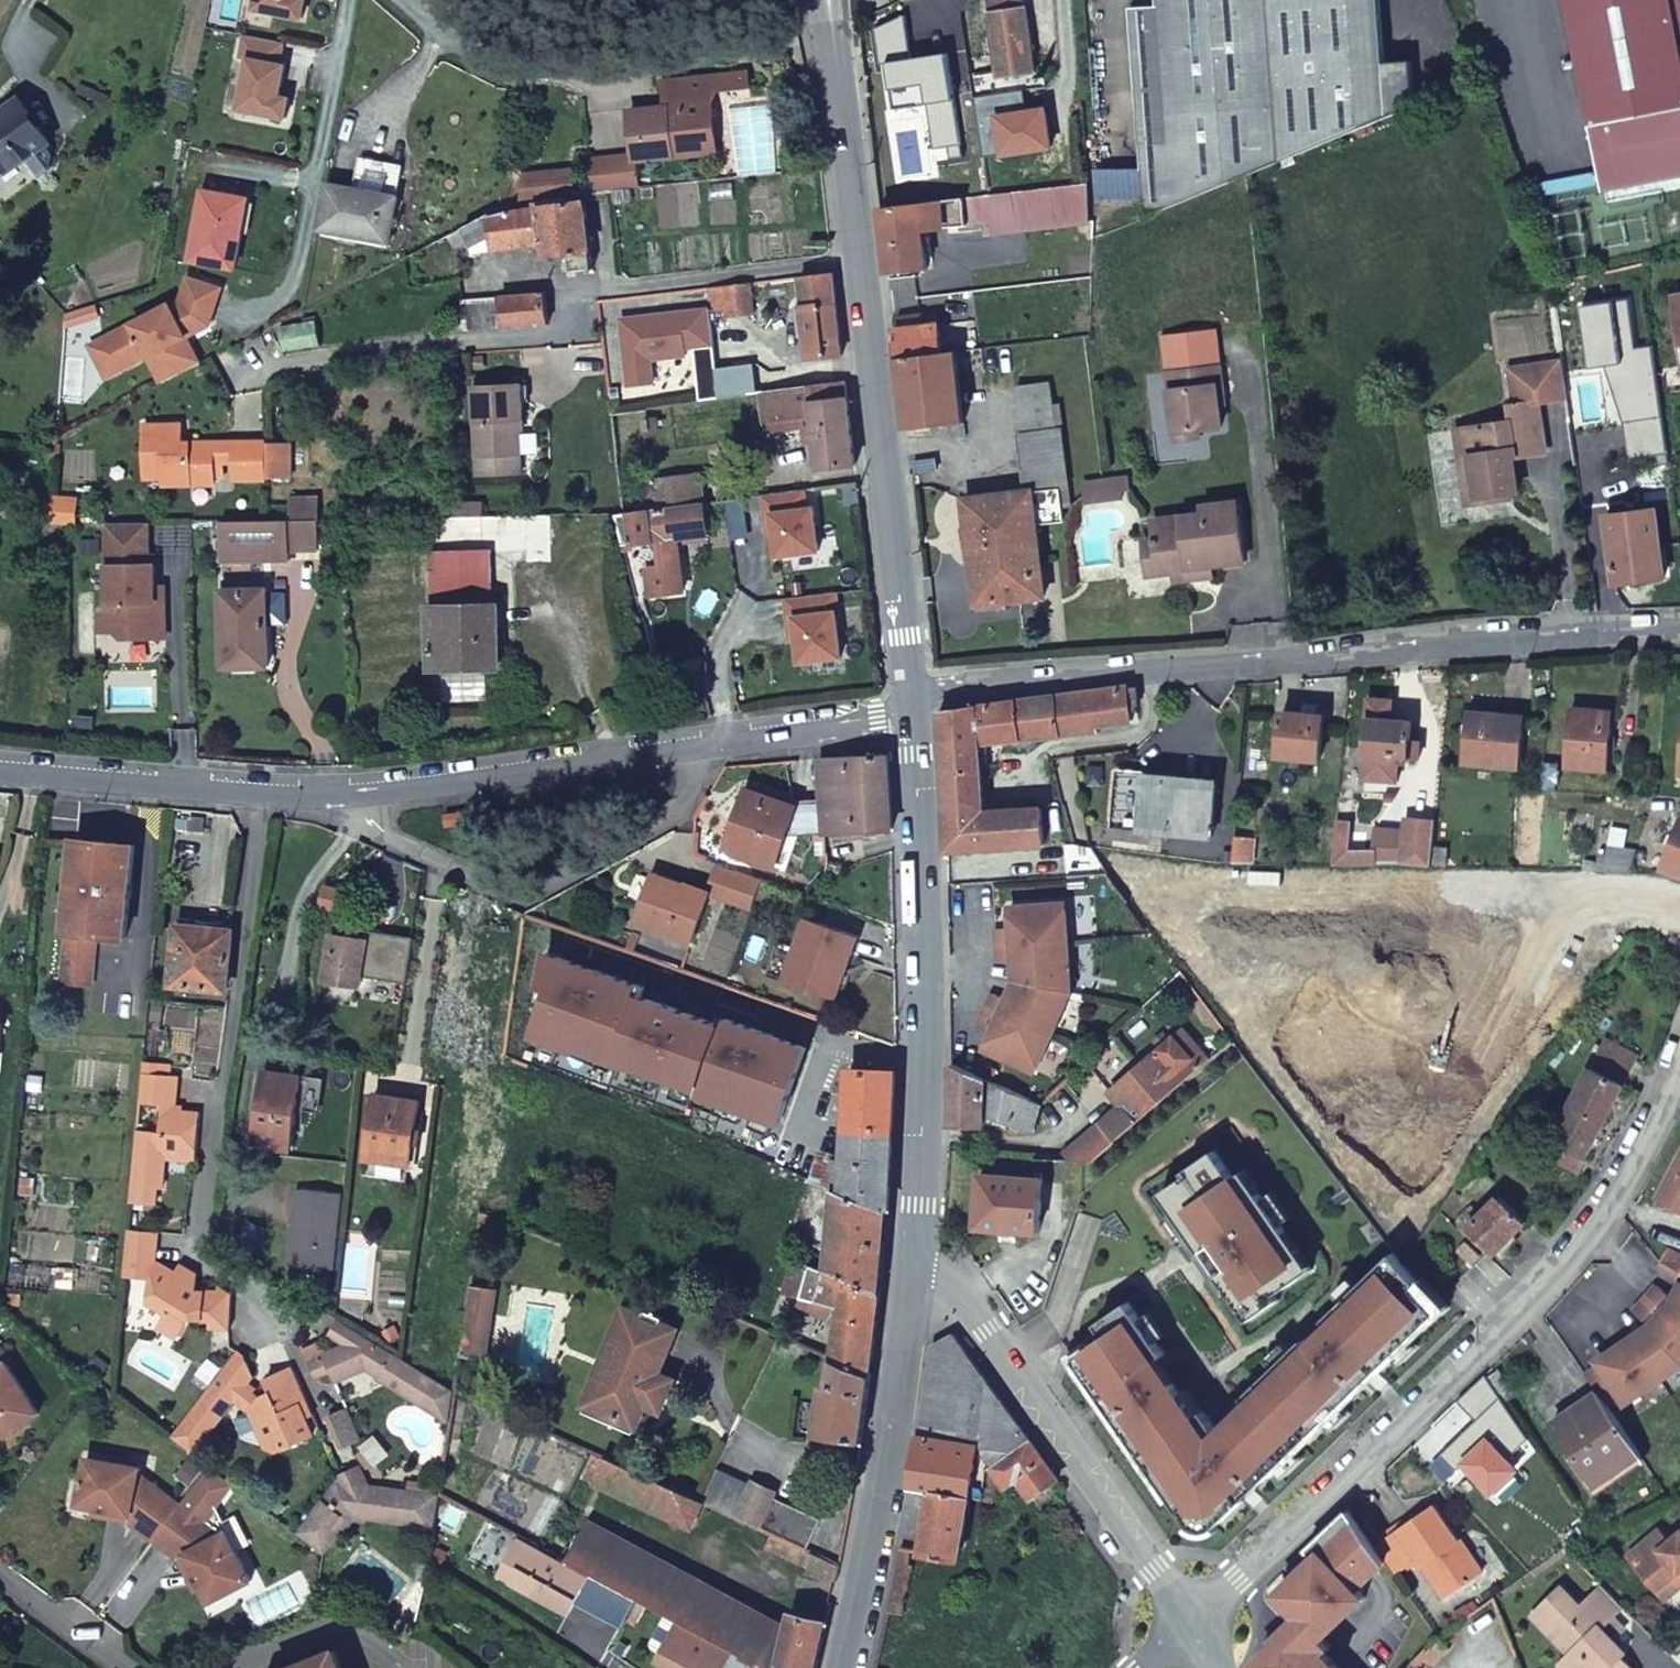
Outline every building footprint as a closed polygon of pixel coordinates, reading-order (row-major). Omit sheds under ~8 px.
[(256,10),(303,19),(306,0),(257,0),(256,10)] [(1036,74),(1026,0),(988,0),(999,79),(1036,74)] [(1271,0),(1157,0),(1158,10),(1130,12),(1146,221),(1283,163),(1271,0)] [(1283,163),(1417,107),(1415,71),(1388,73),(1383,0),(1271,0),(1283,163)] [(1581,79),(1584,93),(1591,127),(1679,110),(1679,0),(1566,0),(1581,79)] [(284,43),(245,36),(241,58),(249,60),(239,110),(286,119),(290,99),(280,97),(286,66),(280,65),(284,43)] [(749,75),(732,76),(734,89),(750,88),(749,75)] [(732,76),(716,78),(718,92),(734,89),(732,76)] [(672,108),(630,113),(636,157),(592,162),(595,194),(613,192),(632,190),(639,190),(636,162),(718,153),(712,104),(718,92),(716,78),(664,83),(665,98),(671,97),(672,108)] [(48,141),(20,100),(0,115),(0,176),(48,141)] [(1591,127),(1604,193),(1638,187),(1679,178),(1679,110),(1591,127)] [(328,185),(320,233),(390,244),(403,168),(362,160),(357,189),(328,185)] [(573,172),(556,174),(559,198),(576,196),(573,172)] [(556,174),(524,177),(521,202),(559,198),(556,174)] [(1090,225),(1089,185),(1022,193),(1024,224),(1025,232),(1090,225)] [(613,192),(615,205),(633,203),(632,190),(613,192)] [(236,269),(249,201),(205,191),(191,261),(236,269)] [(1024,224),(1022,193),(966,199),(969,228),(969,231),(1024,224)] [(969,228),(966,199),(882,208),(891,277),(929,272),(925,234),(969,228)] [(585,203),(483,221),(448,238),(455,251),(468,245),(475,255),(536,248),(537,261),(565,257),(567,274),(594,270),(585,203)] [(833,273),(801,277),(805,308),(798,309),(801,336),(808,335),(812,358),(843,354),(833,273)] [(171,306),(103,341),(119,373),(148,359),(162,385),(200,366),(190,345),(183,349),(178,339),(185,335),(187,339),(209,328),(221,290),(188,280),(181,303),(171,308),(171,306)] [(755,312),(752,293),(751,283),(710,288),(713,309),(713,311),(728,309),(729,316),(755,312)] [(501,300),(505,329),(550,326),(548,296),(501,300)] [(466,331),(505,329),(501,300),(464,304),(466,331)] [(66,315),(65,328),(101,317),(97,306),(66,315)] [(716,344),(713,309),(624,320),(633,387),(657,384),(654,360),(690,355),(689,344),(698,342),(698,347),(716,344)] [(901,360),(943,355),(940,330),(940,327),(922,329),(921,317),(901,319),(902,332),(897,332),(901,360)] [(317,323),(282,328),(286,351),(320,347),(317,323)] [(984,350),(988,350),(985,327),(985,323),(940,330),(943,355),(984,350)] [(190,345),(187,339),(185,335),(178,339),(183,349),(190,345)] [(107,380),(119,373),(103,341),(90,347),(107,380)] [(716,344),(698,347),(706,401),(722,399),(716,344)] [(985,363),(984,350),(943,355),(901,360),(909,430),(948,425),(949,432),(957,431),(958,441),(968,437),(960,365),(985,363)] [(1563,359),(1510,367),(1515,404),(1509,405),(1513,429),(1489,433),(1488,427),(1457,431),(1461,458),(1472,457),(1479,500),(1503,497),(1502,491),(1520,489),(1515,457),(1547,453),(1540,401),(1569,397),(1563,359)] [(1224,386),(1222,368),(1169,374),(1178,433),(1223,428),(1217,386),(1224,386)] [(857,465),(846,383),(782,391),(767,393),(774,431),(807,427),(809,443),(815,442),(820,470),(857,465)] [(525,471),(524,384),(476,386),(480,473),(525,471)] [(1068,466),(1052,384),(1018,389),(1024,433),(1018,434),(1023,472),(1068,466)] [(190,479),(214,478),(213,466),(221,466),(220,445),(187,446),(187,453),(180,453),(180,427),(142,428),(143,480),(162,480),(162,487),(190,486),(190,479)] [(231,484),(266,483),(268,479),(267,445),(265,444),(230,445),(230,466),(231,484)] [(267,445),(268,479),(290,477),(289,444),(267,445)] [(221,466),(230,466),(230,445),(220,445),(221,466)] [(1472,457),(1461,458),(1467,502),(1479,500),(1472,457)] [(912,460),(914,477),(930,475),(929,459),(912,460)] [(30,472),(12,470),(11,481),(29,483),(30,472)] [(649,482),(652,508),(705,503),(702,475),(649,482)] [(215,486),(214,478),(190,479),(190,486),(215,486)] [(1130,478),(1113,481),(1087,485),(1089,504),(1125,499),(1124,491),(1132,490),(1130,478)] [(1061,490),(1063,509),(1076,508),(1072,482),(1060,484),(1061,490)] [(844,486),(847,506),(860,505),(858,484),(844,486)] [(1039,526),(1065,523),(1063,509),(1061,490),(966,500),(970,533),(976,533),(985,607),(1048,599),(1039,526)] [(805,491),(765,496),(767,516),(774,516),(777,536),(779,556),(820,551),(814,509),(807,509),(805,491)] [(51,496),(52,524),(74,523),(73,496),(51,496)] [(319,496),(292,497),(292,519),(319,519),(319,496)] [(652,508),(612,513),(618,533),(632,532),(708,523),(705,503),(652,508)] [(1178,583),(1205,580),(1203,570),(1215,568),(1250,564),(1243,505),(1209,509),(1210,516),(1158,522),(1160,542),(1157,543),(1160,566),(1176,564),(1177,577),(1178,583)] [(1666,580),(1657,511),(1607,518),(1616,586),(1666,580)] [(550,515),(449,516),(436,517),(438,571),(433,571),(435,606),(428,607),(431,670),(502,668),(499,604),(493,605),(492,569),(480,570),(480,553),(527,551),(528,562),(551,561),(550,515)] [(774,516),(767,516),(770,537),(777,536),(774,516)] [(319,519),(292,519),(222,520),(222,561),(293,561),(292,551),(320,550),(319,519)] [(148,522),(108,522),(109,603),(102,611),(103,630),(116,630),(123,637),(147,637),(154,629),(167,629),(167,606),(154,606),(154,588),(156,588),(155,555),(149,555),(148,522)] [(655,595),(684,592),(679,539),(709,536),(708,523),(632,532),(638,574),(643,574),(651,573),(655,595)] [(1152,579),(1177,577),(1176,564),(1160,566),(1157,543),(1147,544),(1152,579)] [(1203,570),(1205,580),(1216,579),(1215,568),(1203,570)] [(647,596),(655,595),(651,573),(643,574),(647,596)] [(156,588),(154,588),(154,606),(167,606),(167,587),(156,588)] [(267,666),(266,590),(223,591),(225,667),(267,666)] [(840,613),(837,593),(787,599),(789,619),(796,619),(798,639),(801,662),(843,657),(837,613),(840,613)] [(796,619),(789,619),(792,640),(798,639),(796,619)] [(1052,694),(1057,735),(1096,731),(1096,723),(1131,719),(1127,692),(1126,682),(1052,694)] [(1008,739),(1057,735),(1052,694),(938,713),(945,812),(985,810),(982,770),(1008,739)] [(1612,712),(1571,708),(1566,767),(1607,771),(1612,712)] [(1323,717),(1284,712),(1279,756),(1319,759),(1323,717)] [(1525,717),(1468,718),(1463,764),(1520,769),(1525,717)] [(1411,722),(1368,719),(1366,759),(1408,762),(1411,722)] [(821,800),(799,803),(797,808),(788,835),(892,828),(888,753),(819,759),(821,800)] [(1217,785),(1116,776),(1111,828),(1212,837),(1217,785)] [(788,835),(797,808),(748,790),(738,816),(746,819),(735,854),(775,868),(788,835)] [(949,852),(1043,846),(1040,805),(985,810),(945,812),(949,852)] [(1676,837),(1672,848),(1663,871),(1679,877),(1679,826),(1676,837)] [(1660,843),(1672,848),(1676,837),(1664,832),(1660,843)] [(1335,834),(1333,865),(1348,865),(1351,836),(1335,834)] [(798,840),(788,835),(775,868),(786,872),(798,840)] [(1234,836),(1231,864),(1253,863),(1255,837),(1234,836)] [(133,847),(73,842),(63,981),(92,984),(96,936),(125,938),(133,847)] [(1607,845),(1607,870),(1631,871),(1636,851),(1607,845)] [(1436,847),(1435,866),(1441,866),(1446,867),(1446,848),(1436,847)] [(817,858),(823,861),(826,854),(821,852),(817,858)] [(843,871),(842,863),(832,866),(834,872),(843,871)] [(684,891),(652,879),(636,925),(689,945),(708,893),(751,909),(762,879),(718,864),(708,892),(687,883),(684,891)] [(1371,865),(1365,865),(1366,900),(1381,900),(1381,865),(1371,865)] [(684,891),(687,883),(655,872),(652,879),(684,891)] [(324,886),(320,907),(342,911),(346,890),(324,886)] [(419,891),(409,888),(406,899),(415,902),(419,891)] [(1065,905),(1010,909),(1012,929),(997,930),(999,963),(1020,962),(1021,970),(1013,996),(1010,1002),(993,994),(980,1024),(994,1031),(985,1049),(1035,1072),(1061,1017),(1070,966),(1068,942),(1065,905)] [(859,936),(805,916),(783,980),(829,995),(844,952),(852,954),(859,936)] [(232,933),(177,928),(172,984),(227,988),(232,933)] [(1373,944),(1389,944),(1390,931),(1373,931),(1373,944)] [(632,934),(626,949),(647,956),(653,941),(632,934)] [(366,941),(331,935),(323,981),(359,987),(366,941)] [(527,1065),(756,1157),(766,1161),(804,1177),(818,1182),(823,1152),(774,1136),(787,1088),(733,1071),(731,1075),(540,999),(527,1065)] [(1551,1027),(1543,1023),(1538,1031),(1546,1037),(1551,1027)] [(1119,1105),(1099,1122),(1115,1140),(1210,1060),(1184,1028),(1161,1047),(1160,1047),(1108,1093),(1119,1105)] [(246,1046),(256,1048),(259,1032),(248,1031),(246,1046)] [(1604,1039),(1551,1140),(1586,1158),(1638,1057),(1604,1039)] [(1213,1056),(1223,1049),(1218,1043),(1209,1051),(1213,1056)] [(517,1085),(520,1067),(507,1064),(503,1082),(517,1085)] [(1033,1133),(1039,1103),(952,1064),(952,1124),(994,1125),(995,1118),(1013,1125),(1022,1129),(1033,1133)] [(843,1158),(841,1191),(887,1210),(895,1070),(848,1068),(843,1158)] [(351,1082),(352,1072),(333,1070),(332,1079),(351,1082)] [(302,1078),(262,1072),(253,1143),(293,1148),(302,1078)] [(178,1077),(143,1074),(140,1104),(175,1107),(178,1077)] [(511,1104),(513,1091),(502,1088),(499,1102),(511,1104)] [(366,1158),(409,1165),(419,1104),(376,1096),(366,1158)] [(159,1133),(138,1131),(131,1202),(154,1204),(157,1188),(163,1188),(165,1155),(196,1158),(200,1114),(162,1111),(159,1133)] [(1115,1140),(1099,1122),(1069,1149),(1071,1160),(1091,1162),(1115,1140)] [(1509,1128),(1502,1122),(1494,1134),(1501,1139),(1509,1128)] [(1019,1137),(1022,1129),(1013,1125),(1011,1133),(1019,1137)] [(1586,1158),(1551,1140),(1543,1155),(1578,1174),(1586,1158)] [(232,1150),(244,1151),(245,1143),(233,1141),(232,1150)] [(242,1161),(244,1151),(232,1150),(230,1160),(242,1161)] [(1219,1276),(1250,1320),(1279,1299),(1275,1295),(1302,1276),(1276,1238),(1286,1230),(1260,1193),(1250,1200),(1235,1177),(1215,1150),(1184,1172),(1186,1175),(1161,1193),(1202,1253),(1207,1249),(1223,1273),(1219,1276)] [(818,1182),(833,1188),(841,1191),(843,1158),(823,1152),(818,1182)] [(734,1171),(745,1176),(748,1176),(754,1160),(741,1155),(734,1171)] [(362,1176),(406,1183),(409,1165),(366,1158),(362,1176)] [(1659,1198),(1679,1210),(1679,1159),(1659,1198)] [(1494,1165),(1485,1176),(1493,1183),(1503,1172),(1494,1165)] [(1478,1174),(1470,1166),(1457,1184),(1464,1190),(1465,1190),(1478,1174)] [(1244,1170),(1235,1177),(1250,1200),(1260,1193),(1244,1170)] [(1041,1178),(981,1173),(978,1226),(1038,1232),(1041,1178)] [(1493,1183),(1485,1176),(1480,1181),(1489,1189),(1493,1183)] [(1464,1190),(1457,1184),(1449,1196),(1455,1201),(1464,1190)] [(1430,1206),(1441,1192),(1431,1185),(1421,1198),(1430,1206)] [(335,1270),(343,1194),(301,1188),(296,1230),(294,1230),(291,1256),(315,1258),(315,1267),(335,1270)] [(800,1246),(794,1257),(810,1263),(842,1277),(879,1292),(887,1210),(841,1191),(833,1188),(827,1258),(800,1246)] [(1481,1213),(1466,1228),(1495,1255),(1525,1222),(1498,1195),(1481,1213)] [(1472,1205),(1458,1220),(1463,1225),(1466,1228),(1481,1213),(1472,1205)] [(496,1217),(481,1211),(479,1225),(496,1217)] [(1416,1226),(1421,1219),(1415,1215),(1410,1222),(1416,1226)] [(265,1227),(247,1220),(236,1247),(254,1255),(265,1227)] [(1458,1220),(1453,1225),(1458,1230),(1463,1225),(1458,1220)] [(159,1233),(129,1230),(125,1277),(153,1280),(151,1295),(170,1306),(161,1323),(180,1336),(191,1319),(210,1320),(210,1328),(231,1330),(233,1295),(220,1286),(219,1294),(198,1293),(199,1274),(188,1267),(183,1265),(177,1275),(163,1266),(164,1263),(156,1262),(159,1233)] [(1286,1230),(1276,1238),(1302,1276),(1312,1269),(1286,1230)] [(1677,1288),(1679,1281),(1679,1254),(1669,1248),(1659,1266),(1677,1288)] [(1394,1252),(1324,1318),(1331,1324),(1310,1344),(1305,1338),(1245,1396),(1254,1406),(1223,1436),(1205,1410),(1197,1416),(1158,1360),(1166,1354),(1129,1301),(1098,1324),(1108,1337),(1077,1359),(1104,1398),(1126,1382),(1136,1397),(1125,1405),(1131,1413),(1119,1420),(1192,1525),(1206,1512),(1216,1527),(1244,1501),(1225,1481),(1238,1468),(1248,1478),(1255,1471),(1264,1481),(1357,1392),(1347,1382),(1354,1375),(1345,1365),(1357,1353),(1377,1373),(1438,1314),(1414,1289),(1420,1283),(1394,1252)] [(290,1264),(315,1267),(315,1258),(291,1256),(290,1264)] [(810,1263),(794,1257),(792,1256),(785,1292),(801,1296),(839,1306),(842,1277),(810,1263)] [(879,1292),(842,1277),(839,1306),(838,1318),(833,1358),(871,1374),(879,1292)] [(1670,1300),(1679,1308),(1679,1281),(1677,1288),(1670,1300)] [(496,1290),(469,1286),(459,1353),(486,1357),(496,1290)] [(1670,1300),(1657,1286),(1645,1299),(1679,1330),(1679,1308),(1670,1300)] [(801,1296),(799,1302),(838,1318),(839,1306),(801,1296)] [(1587,1376),(1598,1390),(1602,1396),(1607,1404),(1621,1395),(1626,1404),(1679,1366),(1679,1330),(1645,1299),(1634,1313),(1649,1326),(1597,1362),(1601,1367),(1587,1376)] [(624,1308),(606,1353),(617,1359),(597,1409),(636,1425),(645,1403),(660,1409),(673,1378),(658,1371),(675,1329),(660,1322),(662,1317),(645,1310),(642,1315),(624,1308)] [(444,1382),(336,1318),(326,1334),(346,1346),(340,1349),(336,1346),(322,1352),(322,1354),(307,1361),(315,1378),(330,1372),(334,1381),(369,1367),(378,1373),(375,1378),(449,1423),(454,1388),(444,1382)] [(925,1393),(918,1437),(977,1446),(993,1464),(1030,1440),(986,1379),(954,1333),(931,1346),(925,1393)] [(791,1340),(779,1335),(774,1347),(807,1361),(809,1358),(812,1349),(791,1340)] [(0,1348),(0,1438),(39,1413),(6,1361),(12,1357),(0,1348)] [(861,1443),(871,1374),(833,1358),(812,1349),(809,1358),(831,1367),(829,1385),(822,1384),(815,1436),(861,1443)] [(237,1350),(170,1438),(192,1455),(234,1400),(250,1411),(265,1446),(277,1450),(311,1435),(298,1405),(306,1402),(292,1369),(264,1381),(269,1393),(258,1398),(245,1387),(251,1378),(246,1357),(237,1350)] [(617,1359),(606,1353),(585,1404),(597,1409),(617,1359)] [(1357,1392),(1377,1373),(1357,1353),(1345,1365),(1354,1375),(1347,1382),(1357,1392)] [(447,1360),(444,1382),(454,1388),(458,1361),(447,1360)] [(1470,1383),(1473,1386),(1483,1397),(1488,1393),(1491,1398),(1498,1391),(1486,1373),(1483,1370),(1470,1383)] [(1126,1382),(1104,1398),(1119,1420),(1131,1413),(1125,1405),(1136,1397),(1126,1382)] [(1602,1396),(1598,1390),(1582,1401),(1586,1406),(1602,1396)] [(1586,1406),(1582,1401),(1553,1421),(1596,1486),(1641,1457),(1607,1404),(1602,1396),(1586,1406)] [(1363,1399),(1353,1408),(1363,1417),(1372,1407),(1363,1399)] [(361,1440),(346,1408),(328,1415),(343,1448),(361,1440)] [(1438,1448),(1470,1482),(1509,1446),(1476,1411),(1461,1425),(1454,1418),(1445,1427),(1452,1434),(1438,1448)] [(918,1440),(911,1487),(932,1490),(970,1495),(983,1497),(984,1490),(988,1467),(993,1464),(977,1446),(918,1437),(918,1439),(918,1440)] [(988,1467),(984,1490),(996,1492),(998,1492),(1015,1480),(1030,1498),(1058,1480),(1030,1440),(993,1464),(988,1467)] [(581,1477),(595,1483),(607,1458),(592,1451),(581,1477)] [(178,1559),(209,1602),(251,1580),(225,1532),(214,1538),(207,1525),(150,1484),(137,1481),(139,1468),(85,1458),(77,1505),(129,1514),(128,1522),(178,1559)] [(690,1527),(702,1501),(607,1458),(595,1483),(690,1527)] [(362,1468),(339,1476),(297,1533),(324,1554),(351,1517),(433,1529),(439,1495),(369,1485),(362,1468)] [(1225,1481),(1244,1501),(1264,1481),(1255,1471),(1248,1478),(1238,1468),(1225,1481)] [(702,1501),(715,1507),(723,1489),(743,1498),(749,1485),(717,1470),(702,1501)] [(723,1489),(715,1507),(772,1533),(807,1549),(820,1518),(772,1497),(775,1491),(751,1481),(749,1485),(743,1498),(723,1489)] [(970,1495),(932,1490),(920,1551),(959,1558),(970,1495)] [(982,1501),(994,1503),(996,1492),(984,1490),(983,1497),(982,1501)] [(1483,1571),(1467,1549),(1459,1549),(1455,1543),(1459,1541),(1435,1506),(1376,1545),(1387,1560),(1395,1574),(1396,1574),(1417,1559),(1444,1598),(1483,1571)] [(1292,1590),(1301,1599),(1368,1534),(1350,1508),(1309,1547),(1317,1556),(1291,1581),(1296,1586),(1292,1590)] [(1192,1525),(1203,1541),(1216,1527),(1206,1512),(1192,1525)] [(681,1620),(741,1653),(741,1655),(765,1667),(815,1667),(826,1621),(791,1612),(788,1628),(783,1646),(761,1635),(766,1616),(590,1520),(568,1559),(591,1572),(681,1620)] [(1649,1576),(1659,1568),(1668,1579),(1679,1569),(1679,1534),(1670,1542),(1659,1530),(1630,1554),(1649,1576)] [(807,1549),(772,1533),(766,1548),(807,1568),(811,1551),(807,1549)] [(1292,1590),(1284,1597),(1304,1618),(1258,1661),(1265,1667),(1341,1667),(1342,1667),(1326,1651),(1332,1646),(1323,1636),(1367,1595),(1358,1587),(1387,1560),(1376,1545),(1368,1534),(1301,1599),(1292,1590)] [(569,1611),(591,1572),(568,1559),(566,1562),(518,1536),(506,1559),(519,1566),(511,1581),(569,1611)] [(1459,1549),(1467,1549),(1461,1539),(1459,1541),(1455,1543),(1459,1549)] [(901,1548),(887,1610),(902,1613),(903,1608),(912,1563),(909,1563),(911,1550),(901,1548)] [(811,1551),(807,1568),(806,1573),(835,1581),(839,1564),(811,1551)] [(499,1574),(511,1581),(519,1566),(506,1559),(499,1574)] [(1659,1568),(1649,1576),(1658,1587),(1668,1579),(1659,1568)] [(1601,1586),(1580,1606),(1560,1587),(1533,1614),(1569,1651),(1571,1659),(1560,1663),(1562,1667),(1634,1667),(1625,1658),(1628,1655),(1603,1629),(1624,1609),(1601,1586)] [(783,1646),(788,1628),(766,1616),(761,1635),(783,1646)] [(741,1655),(741,1653),(681,1620),(664,1653),(660,1661),(673,1667),(765,1667),(741,1655)] [(1438,1637),(1412,1662),(1418,1667),(1429,1667),(1450,1649),(1438,1637)] [(331,1650),(285,1667),(339,1667),(331,1650)]
